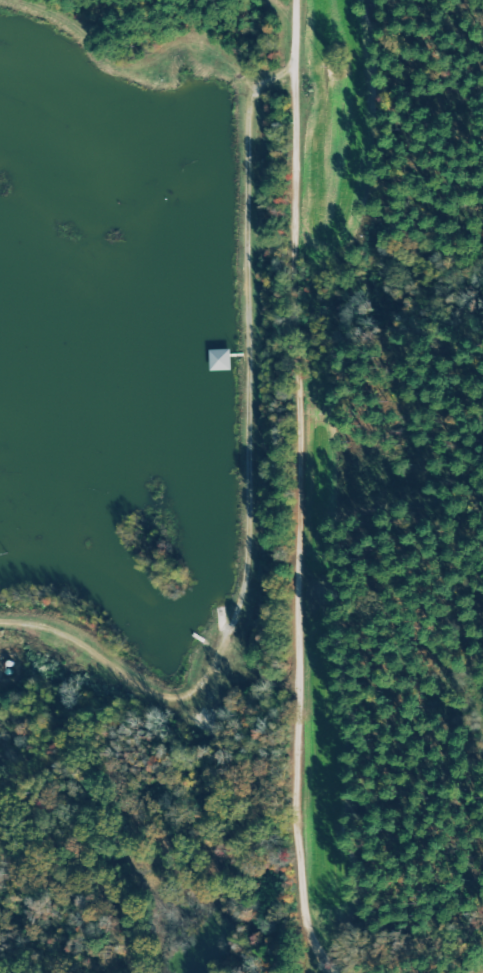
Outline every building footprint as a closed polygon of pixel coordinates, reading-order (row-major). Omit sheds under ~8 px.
[(234,348),(213,349),(214,370),(234,369),(234,348)]
